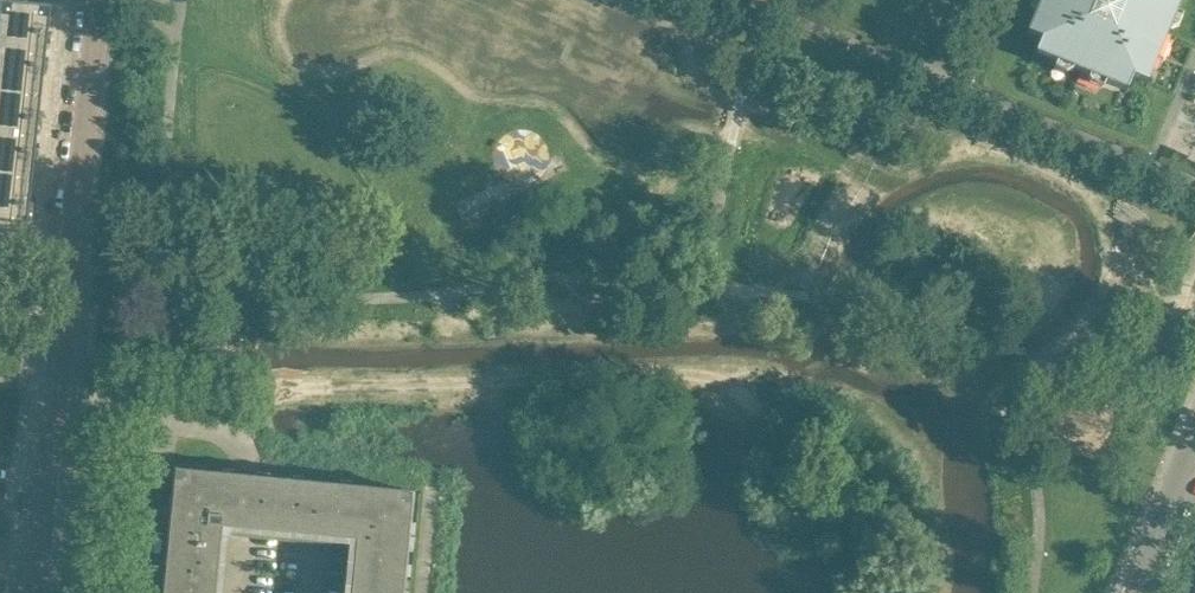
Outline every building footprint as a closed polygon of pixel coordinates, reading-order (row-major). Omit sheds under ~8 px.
[(1181,0),(1133,0),(1127,2),(1126,0),(1041,0),(1028,33),(1041,39),(1035,53),(1127,91),(1133,77),(1147,83),(1181,0)] [(50,11),(1,5),(0,11),(0,81),(42,85),(50,11)] [(42,85),(0,81),(0,156),(34,160),(42,85)] [(34,160),(0,156),(0,231),(26,234),(34,160)] [(411,515),(413,496),(351,489),(248,479),(174,472),(168,532),(221,538),(222,530),(243,532),(355,543),(350,592),(404,592),(411,515)] [(221,538),(168,532),(162,592),(216,592),(221,538)]
